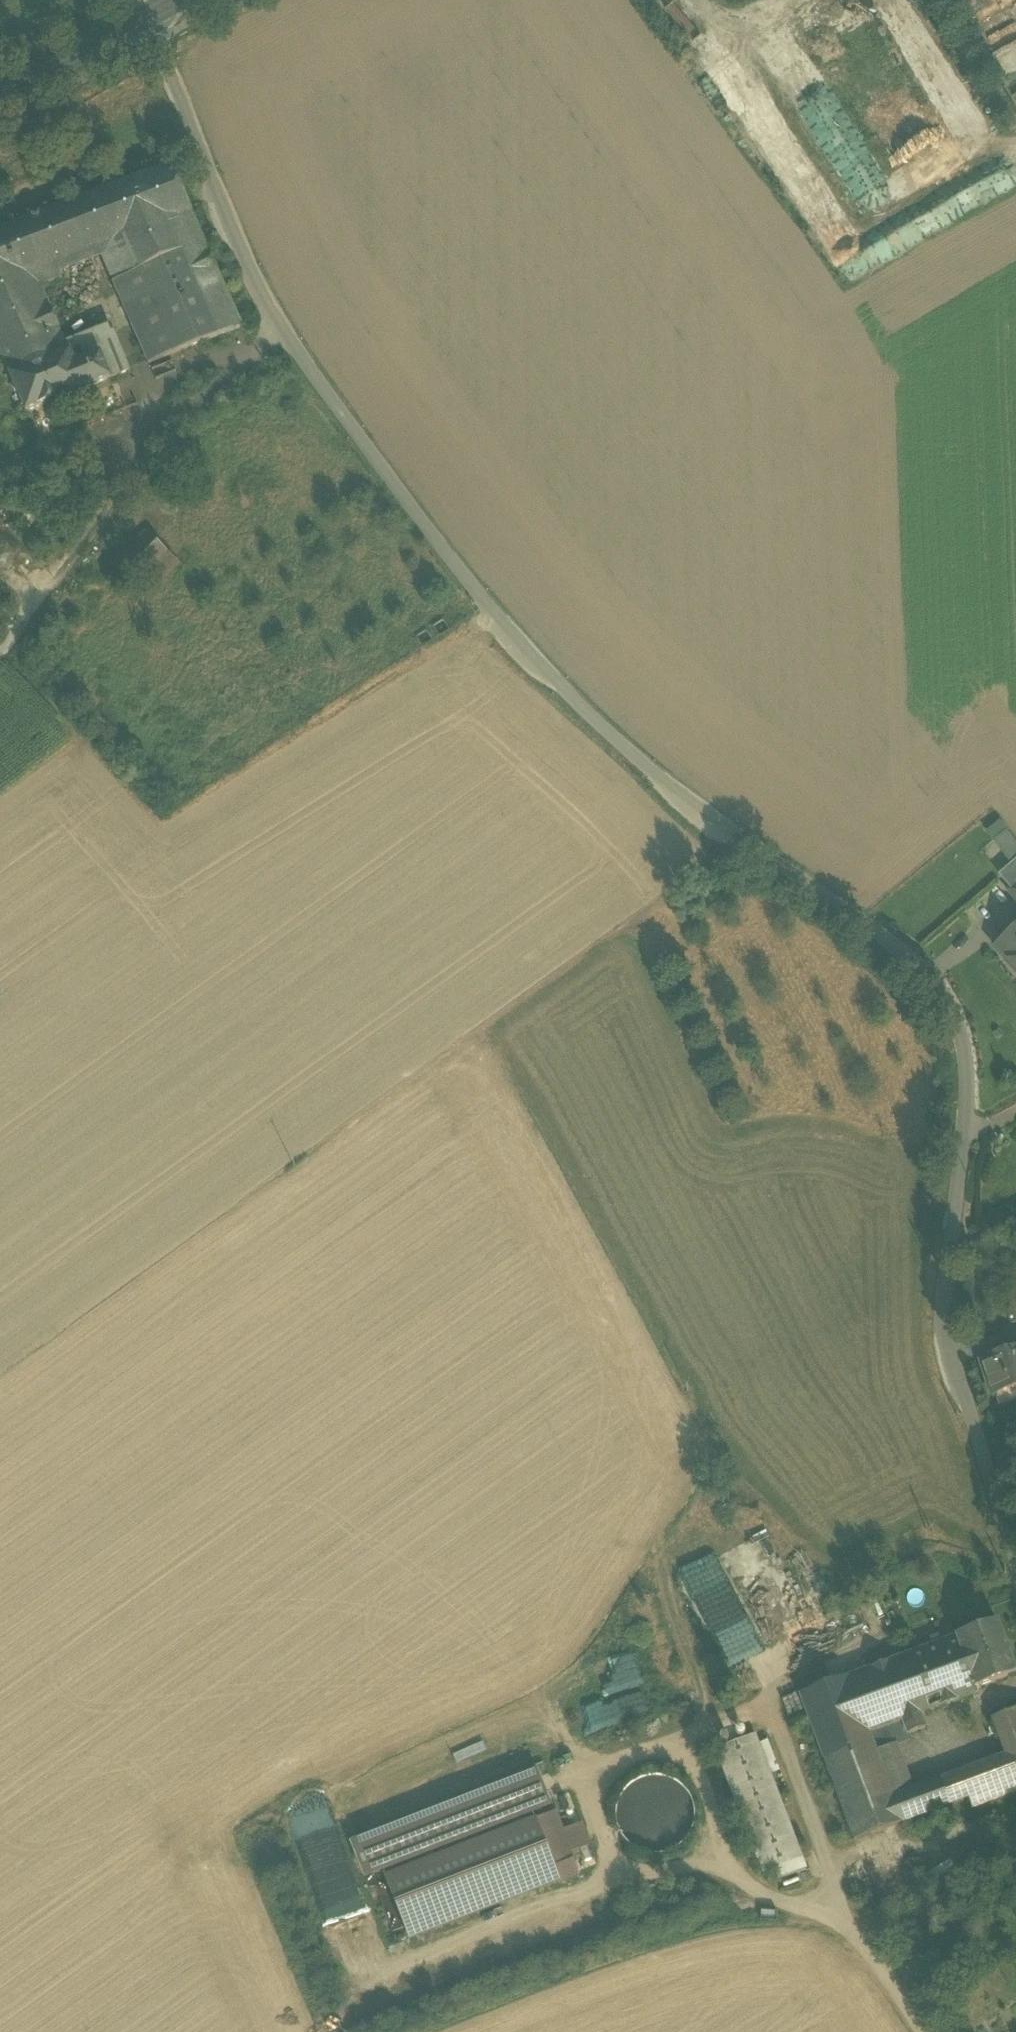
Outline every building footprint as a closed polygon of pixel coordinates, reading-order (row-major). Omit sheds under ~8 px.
[(670,18),(679,14),(673,0),(662,0),(670,18)] [(174,162),(65,205),(84,252),(98,246),(125,235),(140,271),(183,253),(207,244),(174,162)] [(909,243),(979,205),(974,197),(968,200),(966,195),(901,230),(909,243)] [(58,263),(84,252),(65,205),(0,231),(0,286),(58,263)] [(98,246),(112,282),(140,271),(125,235),(98,246)] [(207,244),(183,253),(217,337),(242,327),(207,244)] [(183,253),(140,271),(173,354),(217,337),(183,253)] [(63,355),(53,331),(60,328),(44,288),(65,280),(58,263),(0,286),(0,351),(10,376),(63,355)] [(173,354),(140,271),(112,282),(147,365),(173,354)] [(121,349),(100,357),(109,381),(131,373),(121,349)] [(63,355),(10,376),(26,414),(109,381),(100,357),(73,367),(68,355),(63,355)] [(179,561),(145,529),(121,554),(155,587),(179,561)] [(1007,892),(1015,902),(1015,883),(1007,892)] [(994,950),(1015,976),(1015,931),(994,950)] [(980,1359),(992,1397),(996,1395),(999,1406),(1015,1400),(1015,1348),(980,1359)] [(936,1619),(913,1628),(921,1647),(926,1645),(923,1639),(941,1632),(936,1619)] [(957,1637),(976,1690),(1015,1675),(1015,1669),(998,1621),(957,1637)] [(957,1637),(851,1678),(872,1733),(978,1694),(976,1690),(957,1637)] [(994,1723),(1006,1755),(914,1790),(899,1749),(880,1756),(872,1733),(851,1678),(802,1696),(862,1855),(1015,1797),(1015,1715),(994,1723)] [(591,1737),(651,1712),(642,1690),(582,1714),(591,1737)] [(760,1740),(722,1754),(766,1875),(804,1862),(760,1740)] [(539,1773),(358,1843),(372,1881),(553,1811),(539,1773)] [(620,1805),(618,1820),(621,1834),(629,1846),(642,1854),(656,1857),(670,1853),(682,1845),(690,1832),(693,1818),(690,1804),(681,1792),(669,1784),(654,1781),(640,1785),(628,1793),(620,1805)] [(389,1879),(411,1936),(561,1878),(539,1821),(389,1879)]
